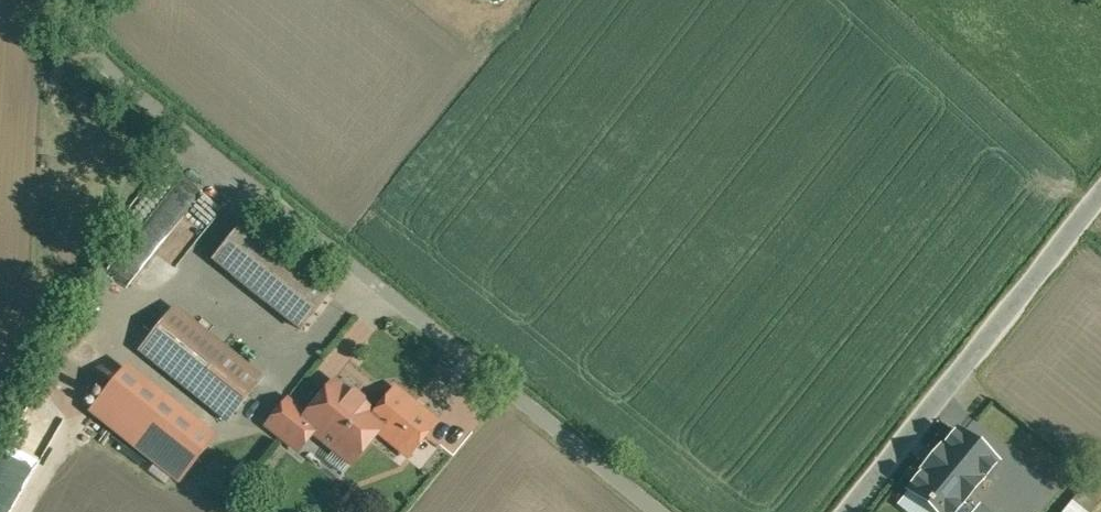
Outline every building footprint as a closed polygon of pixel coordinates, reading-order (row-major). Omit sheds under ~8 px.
[(156,233),(158,230),(166,236),(190,203),(173,190),(146,227),(156,233)] [(330,295),(242,225),(214,260),(302,330),(330,295)] [(263,378),(175,308),(140,351),(228,422),(263,378)] [(219,439),(131,370),(95,415),(182,485),(219,439)] [(351,395),(335,383),(308,416),(302,424),(313,432),(352,464),(385,423),(364,406),(363,401),(355,395),(351,395)] [(308,416),(289,401),(269,427),(298,451),(313,432),(302,424),(308,416)] [(910,491),(935,511),(954,511),(995,463),(959,432),(910,491)] [(27,479),(0,467),(0,511),(12,511),(27,479)] [(1067,511),(1096,511),(1100,506),(1081,492),(1067,511)]
